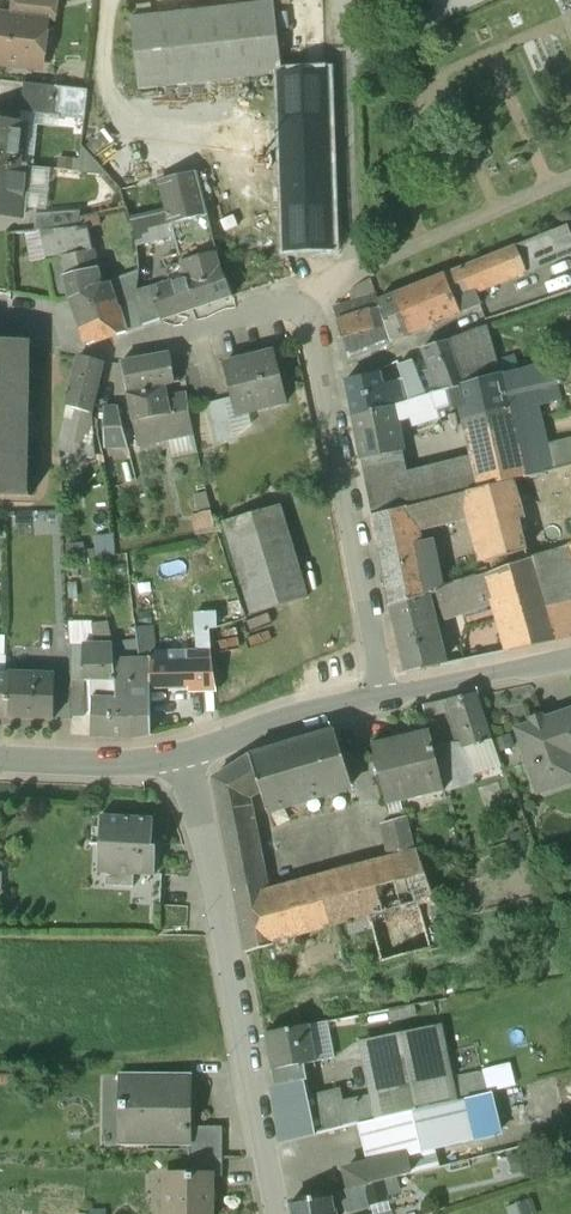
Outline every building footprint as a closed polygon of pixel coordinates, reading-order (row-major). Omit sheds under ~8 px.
[(14,14),(46,17),(45,25),(54,25),(57,0),(15,0),(14,14)] [(274,3),(131,19),(140,91),(282,75),(274,3)] [(14,14),(13,20),(0,18),(0,62),(41,67),(45,25),(46,17),(14,14)] [(326,74),(282,75),(284,164),(328,163),(326,74)] [(22,114),(55,117),(58,88),(25,84),(22,114)] [(58,88),(55,117),(85,121),(89,91),(58,88)] [(0,121),(0,165),(19,167),(24,123),(0,121)] [(82,147),(92,158),(113,138),(104,128),(82,147)] [(331,249),(328,163),(284,164),(287,251),(331,249)] [(0,165),(0,208),(18,210),(21,189),(26,189),(28,168),(19,167),(0,165)] [(196,173),(159,182),(168,214),(171,227),(173,227),(205,217),(201,197),(201,195),(196,173)] [(66,228),(84,227),(81,219),(81,212),(35,214),(35,231),(40,230),(66,228)] [(168,214),(138,221),(144,244),(174,236),(175,236),(173,227),(171,227),(168,214)] [(205,217),(173,227),(175,236),(174,236),(181,263),(215,253),(205,218),(205,217)] [(138,221),(132,223),(136,235),(136,246),(144,244),(138,221)] [(66,228),(71,254),(94,250),(88,227),(84,227),(66,228)] [(513,276),(570,256),(570,235),(568,227),(506,250),(513,276)] [(64,256),(71,254),(66,228),(40,230),(47,260),(64,256)] [(68,274),(98,268),(94,250),(71,254),(64,256),(68,274)] [(506,250),(461,270),(471,292),(513,276),(506,250)] [(153,302),(136,307),(143,328),(233,298),(223,274),(221,275),(215,253),(181,263),(179,264),(182,277),(150,291),(153,302)] [(64,256),(47,260),(56,298),(72,295),(68,274),(64,256)] [(98,268),(68,274),(72,295),(72,296),(102,286),(98,268)] [(461,270),(396,299),(409,336),(439,324),(434,308),(471,292),(461,270)] [(138,274),(111,283),(117,299),(127,334),(143,328),(136,307),(138,274)] [(371,311),(380,308),(379,304),(370,280),(352,292),(356,303),(359,315),(371,311)] [(72,296),(71,296),(74,303),(83,328),(102,322),(96,306),(117,299),(111,283),(102,286),(72,296)] [(471,292),(434,308),(439,324),(478,307),(471,292)] [(117,299),(96,306),(102,322),(83,328),(88,347),(127,334),(117,299)] [(396,299),(379,304),(380,308),(381,308),(386,327),(392,344),(409,336),(396,299)] [(356,303),(334,312),(337,323),(359,315),(356,303)] [(337,323),(336,323),(341,341),(364,334),(365,334),(377,330),(371,311),(359,315),(337,323)] [(485,324),(472,329),(477,354),(454,362),(462,386),(501,375),(496,359),(485,324)] [(364,334),(341,341),(348,363),(392,344),(386,327),(377,330),(365,334),(364,334)] [(448,342),(454,362),(477,354),(472,329),(446,338),(448,342)] [(3,339),(3,338),(0,338),(0,495),(34,495),(34,492),(30,492),(30,459),(34,459),(34,457),(30,457),(30,437),(34,437),(33,434),(30,434),(30,415),(34,415),(34,413),(30,413),(30,393),(33,393),(34,391),(30,391),(30,372),(33,372),(33,369),(29,369),(29,343),(33,343),(33,340),(3,339)] [(448,342),(422,350),(430,371),(434,383),(439,392),(462,386),(454,362),(448,342)] [(222,364),(236,419),(288,406),(274,350),(222,364)] [(496,359),(501,375),(528,368),(524,352),(496,359)] [(103,363),(80,357),(70,402),(86,403),(88,387),(97,387),(103,363)] [(144,360),(122,364),(127,394),(149,390),(144,360)] [(398,367),(402,380),(407,391),(434,383),(430,371),(419,375),(414,361),(398,367)] [(504,387),(526,477),(555,469),(550,451),(540,408),(562,403),(552,362),(528,368),(501,375),(504,387)] [(380,374),(345,382),(352,418),(392,409),(386,385),(382,386),(380,374)] [(504,387),(501,375),(462,386),(466,402),(504,387)] [(402,380),(386,385),(392,409),(412,404),(411,402),(407,391),(402,380)] [(407,391),(411,402),(439,392),(434,383),(407,391)] [(175,384),(156,388),(161,407),(182,403),(179,392),(177,393),(176,389),(175,384)] [(462,386),(439,392),(448,407),(449,409),(467,405),(466,402),(462,386)] [(86,403),(70,402),(69,410),(90,415),(97,387),(88,387),(86,403)] [(526,477),(504,387),(466,402),(467,405),(479,455),(486,487),(516,480),(526,477)] [(149,390),(127,394),(133,424),(163,417),(163,416),(161,407),(156,388),(149,390)] [(412,404),(392,409),(395,422),(448,407),(439,392),(411,402),(412,404)] [(217,446),(234,441),(224,401),(206,406),(217,446)] [(129,449),(119,409),(104,410),(105,450),(129,449)] [(163,416),(163,417),(133,424),(137,442),(193,431),(189,409),(163,416)] [(392,409),(352,418),(361,460),(401,451),(395,422),(392,409)] [(90,415),(69,410),(61,446),(61,454),(96,462),(93,416),(90,415)] [(555,469),(570,465),(570,446),(550,451),(555,469)] [(401,451),(361,460),(372,516),(407,507),(465,493),(486,487),(479,455),(406,474),(401,451)] [(486,487),(465,493),(470,511),(489,573),(530,559),(520,522),(526,520),(516,480),(486,487)] [(465,493),(407,507),(411,526),(470,511),(465,493)] [(279,507),(224,523),(251,617),(307,598),(279,507)] [(407,507),(372,516),(376,535),(411,526),(407,507)] [(215,526),(212,512),(191,517),(195,539),(217,533),(215,526)] [(411,526),(376,535),(390,608),(423,594),(424,593),(422,581),(411,526)] [(69,562),(80,560),(85,559),(83,543),(68,546),(69,562)] [(530,559),(538,588),(545,605),(557,641),(570,638),(570,548),(570,545),(530,559)] [(85,559),(80,560),(83,582),(101,579),(97,557),(85,559)] [(485,575),(484,575),(493,600),(538,588),(530,559),(489,573),(485,575)] [(478,569),(459,573),(461,583),(480,576),(478,571),(478,569)] [(459,573),(422,581),(424,593),(461,583),(459,573)] [(480,576),(461,583),(424,593),(423,594),(428,616),(435,617),(493,600),(484,575),(480,576)] [(215,615),(216,631),(245,621),(233,584),(221,588),(228,609),(215,609),(215,615)] [(538,588),(493,600),(498,617),(545,605),(538,588)] [(423,594),(390,608),(400,648),(433,640),(428,616),(423,594)] [(545,605),(498,617),(504,635),(509,652),(557,641),(545,605)] [(197,651),(210,651),(207,631),(216,631),(215,615),(196,616),(197,651)] [(192,631),(153,632),(152,654),(150,688),(150,689),(171,689),(170,656),(172,656),(178,656),(191,655),(191,651),(192,631)] [(509,652),(504,635),(498,637),(503,653),(509,652)] [(433,640),(400,648),(406,674),(440,667),(433,640)] [(112,647),(71,646),(71,666),(70,679),(85,678),(92,678),(92,698),(116,699),(115,682),(113,660),(112,647)] [(197,651),(191,651),(191,655),(178,656),(172,656),(170,656),(171,689),(216,688),(210,651),(197,651)] [(491,664),(490,651),(455,655),(456,668),(491,664)] [(152,654),(140,659),(113,660),(115,682),(131,682),(131,688),(150,688),(152,654)] [(7,664),(6,676),(10,676),(55,678),(55,665),(7,664)] [(55,665),(55,678),(54,704),(70,704),(70,679),(71,666),(55,665)] [(9,718),(10,676),(6,676),(0,676),(0,717),(9,718)] [(55,678),(10,676),(9,718),(54,719),(54,704),(55,678)] [(85,678),(70,679),(70,704),(70,718),(85,718),(85,678)] [(150,688),(131,688),(131,705),(92,703),(91,737),(132,738),(150,736),(150,689),(150,688)] [(477,694),(448,700),(453,714),(459,731),(451,734),(456,748),(465,749),(493,740),(477,694)] [(453,714),(448,700),(423,706),(426,720),(453,714)] [(515,729),(537,791),(566,781),(558,760),(570,756),(570,710),(515,729)] [(332,730),(248,758),(259,800),(283,794),(287,806),(347,787),(332,730)] [(385,808),(443,794),(432,747),(429,731),(370,745),(385,808)] [(503,768),(493,740),(465,749),(473,777),(503,768)] [(475,784),(473,777),(465,749),(456,748),(440,745),(432,747),(443,794),(475,784)] [(242,951),(269,942),(261,892),(248,803),(259,800),(248,758),(213,779),(225,871),(242,951)] [(153,819),(100,817),(97,874),(114,874),(114,887),(133,888),(134,875),(154,876),(154,875),(156,847),(151,847),(153,819)] [(407,818),(379,827),(385,859),(415,851),(407,818)] [(434,904),(415,851),(385,859),(261,892),(269,942),(270,947),(346,926),(366,920),(376,954),(379,964),(434,950),(428,930),(425,930),(420,908),(434,904)] [(154,876),(134,875),(133,888),(133,905),(160,906),(162,875),(154,875),(154,876)] [(366,956),(376,954),(366,920),(346,926),(348,937),(357,936),(366,956)] [(307,1028),(313,1061),(334,1057),(328,1024),(307,1028)] [(439,1027),(384,1040),(387,1053),(362,1059),(372,1098),(377,1121),(457,1102),(452,1080),(439,1027)] [(307,1028),(265,1036),(274,1087),(303,1081),(306,1080),(303,1063),(313,1061),(307,1028)] [(452,1080),(457,1102),(490,1093),(484,1072),(452,1080)] [(189,1076),(122,1076),(122,1102),(120,1102),(120,1110),(128,1110),(128,1108),(137,1108),(137,1143),(188,1144),(189,1144),(189,1127),(189,1076)] [(274,1087),(271,1087),(281,1143),(349,1127),(343,1105),(340,1091),(315,1097),(318,1109),(310,1111),(303,1081),(274,1087)] [(356,1126),(366,1164),(404,1154),(406,1159),(500,1135),(490,1093),(457,1102),(377,1121),(356,1126)] [(343,1105),(349,1127),(356,1126),(377,1121),(372,1098),(343,1105)] [(222,1127),(189,1127),(189,1144),(188,1144),(188,1158),(222,1158),(222,1127)] [(348,1192),(396,1179),(410,1176),(406,1159),(404,1154),(366,1164),(343,1170),(348,1192)] [(188,1158),(182,1158),(182,1175),(212,1175),(212,1176),(222,1177),(222,1158),(188,1158)] [(164,1175),(164,1213),(212,1213),(212,1176),(212,1175),(182,1175),(164,1175)] [(388,1204),(388,1198),(401,1196),(396,1179),(348,1192),(335,1196),(339,1211),(344,1213),(356,1213),(369,1211),(369,1209),(388,1204)] [(339,1211),(335,1196),(292,1208),(293,1213),(339,1213),(339,1211)] [(505,1204),(508,1213),(535,1213),(529,1196),(505,1204)]
